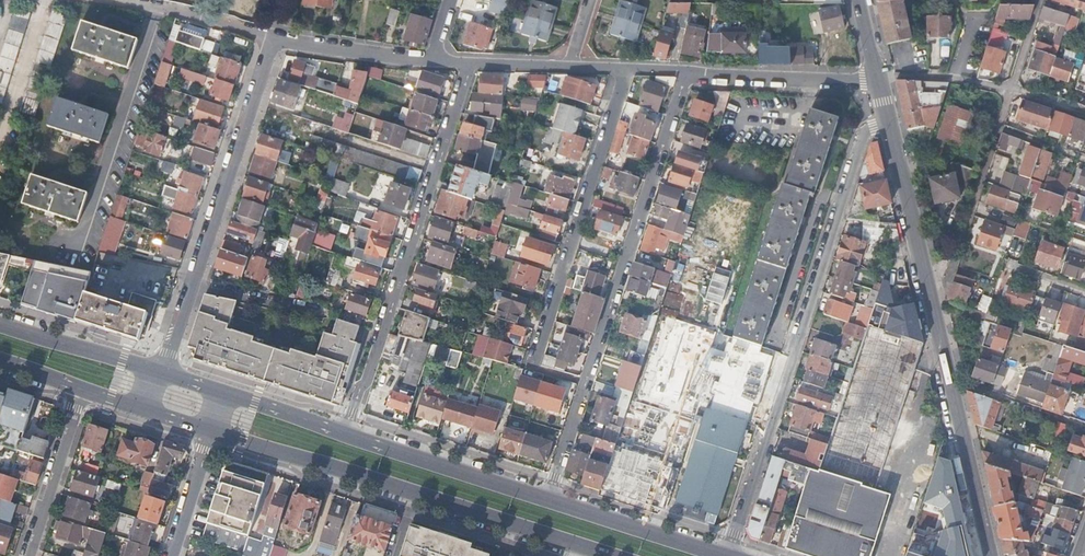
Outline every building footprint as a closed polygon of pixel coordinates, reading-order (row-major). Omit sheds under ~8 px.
[(550,23),(555,7),(536,0),(531,0),(526,16),(550,23)] [(616,18),(640,25),(645,7),(622,0),(621,0),(616,18)] [(888,45),(910,39),(901,0),(878,0),(888,45)] [(1084,11),(1084,0),(1054,0),(1084,11)] [(488,10),(505,15),(506,9),(507,6),(491,1),(488,10)] [(691,3),(670,2),(667,12),(680,12),(689,12),(691,3)] [(1030,19),(1034,6),(999,5),(993,27),(997,29),(998,24),(1003,26),(1004,19),(1030,19)] [(20,7),(16,6),(0,57),(0,65),(20,7)] [(839,6),(819,11),(824,31),(844,26),(839,6)] [(1069,15),(1043,6),(1039,18),(1051,22),(1054,23),(1053,26),(1056,27),(1057,24),(1061,25),(1055,45),(1054,45),(1051,52),(1056,54),(1065,29),(1069,15)] [(0,65),(0,102),(2,103),(31,11),(20,7),(0,65)] [(21,110),(35,114),(69,12),(54,7),(21,110)] [(391,8),(386,24),(395,27),(400,11),(391,8)] [(689,12),(680,12),(677,27),(685,29),(686,26),(687,21),(689,12)] [(411,15),(404,38),(411,40),(410,44),(417,46),(418,43),(424,45),(432,21),(411,15)] [(1076,17),(1069,15),(1065,29),(1071,31),(1076,17)] [(545,40),(550,23),(526,16),(520,32),(545,40)] [(928,16),(928,37),(949,38),(950,17),(928,16)] [(640,25),(616,18),(611,34),(634,41),(640,25)] [(83,20),(73,49),(129,68),(139,39),(83,20)] [(705,25),(687,21),(686,26),(687,27),(704,30),(705,25)] [(470,22),(462,47),(480,52),(482,48),(486,49),(492,29),(470,22)] [(674,28),(663,25),(661,31),(672,35),(674,28)] [(702,42),(704,30),(687,27),(682,53),(702,57),(704,43),(702,42)] [(994,38),(997,29),(993,27),(988,44),(992,45),(995,38),(994,38)] [(661,31),(653,55),(665,59),(672,35),(661,31)] [(1029,49),(1035,51),(1036,48),(1040,35),(1034,33),(1029,49)] [(745,35),(721,35),(714,35),(714,53),(721,53),(721,54),(745,54),(745,35)] [(763,39),(760,39),(759,64),(790,64),(813,62),(811,45),(789,47),(763,47),(763,39)] [(205,44),(203,50),(223,56),(224,57),(226,50),(205,44)] [(1038,52),(1044,54),(1047,47),(1041,45),(1040,49),(1038,52)] [(1000,51),(986,47),(980,68),(998,74),(1005,53),(1003,52),(1000,51)] [(1029,69),(1050,75),(1055,59),(1055,57),(1050,56),(1044,54),(1038,52),(1040,49),(1036,48),(1035,51),(1029,69)] [(1073,64),(1072,67),(1079,69),(1083,56),(1077,54),(1073,64)] [(234,85),(241,62),(224,57),(223,56),(216,79),(217,80),(234,85)] [(1055,59),(1050,75),(1067,81),(1072,67),(1073,64),(1070,63),(1062,61),(1055,59)] [(291,76),(289,81),(292,81),(301,84),(314,89),(318,76),(303,71),(305,63),(295,60),(290,76),(291,76)] [(1075,88),(1084,91),(1084,60),(1075,88)] [(163,62),(155,83),(164,86),(171,64),(163,62)] [(361,92),(367,75),(368,74),(368,72),(355,67),(348,88),(361,92)] [(207,76),(183,68),(179,78),(194,83),(195,81),(204,84),(207,76)] [(423,71),(417,89),(438,95),(444,78),(423,71)] [(481,75),(479,92),(501,94),(503,77),(481,75)] [(528,86),(544,86),(546,78),(546,75),(528,75),(528,86)] [(656,81),(674,86),(676,79),(675,77),(658,76),(656,81)] [(562,95),(590,104),(596,86),(567,77),(562,95)] [(329,79),(324,92),(333,95),(335,87),(337,82),(329,79)] [(228,100),(234,85),(217,80),(212,95),(228,100)] [(301,84),(292,81),(291,84),(279,80),(275,92),(272,91),(270,96),(273,97),(272,100),(293,107),(301,84)] [(640,106),(658,111),(666,86),(648,80),(646,87),(645,90),(642,89),(641,93),(644,94),(640,106)] [(925,109),(931,108),(935,107),(940,107),(941,106),(949,82),(936,82),(896,80),(904,113),(925,109)] [(333,95),(358,103),(361,95),(335,87),(333,95)] [(715,116),(722,119),(731,91),(723,91),(719,103),(715,116)] [(490,117),(495,118),(501,119),(502,94),(501,94),(479,92),(474,92),(471,110),(490,112),(490,117)] [(411,109),(431,115),(436,100),(416,94),(411,109)] [(58,96),(48,124),(100,141),(110,113),(58,96)] [(529,110),(536,112),(540,97),(527,96),(526,101),(532,102),(529,110)] [(224,106),(201,98),(194,120),(201,123),(217,128),(224,106)] [(695,100),(690,115),(707,120),(712,106),(695,100)] [(1018,119),(1048,129),(1054,111),(1024,100),(1018,119)] [(626,101),(623,108),(630,110),(631,110),(633,103),(626,101)] [(562,103),(554,128),(562,130),(564,131),(575,134),(583,110),(562,103)] [(948,104),(936,138),(963,147),(975,112),(948,104)] [(268,105),(259,131),(283,139),(292,113),(268,105)] [(430,125),(433,116),(431,115),(411,109),(402,106),(398,118),(407,121),(406,124),(424,129),(426,124),(430,125)] [(935,125),(941,106),(940,107),(935,107),(931,108),(925,109),(904,113),(907,130),(935,125)] [(623,108),(616,130),(623,132),(630,110),(623,108)] [(782,184),(733,336),(754,343),(761,346),(810,196),(813,197),(839,118),(811,109),(785,185),(782,184)] [(292,113),(283,139),(308,147),(312,135),(317,122),(292,113)] [(1061,134),(1068,136),(1073,119),(1056,113),(1050,130),(1061,134)] [(629,134),(650,141),(655,124),(645,120),(646,117),(636,114),(630,131),(628,130),(627,133),(630,133),(629,134)] [(191,120),(176,115),(174,124),(184,127),(185,122),(190,124),(191,120)] [(337,115),(333,127),(348,132),(351,123),(344,120),(345,118),(337,115)] [(464,123),(460,135),(482,140),(484,129),(492,131),(495,118),(490,117),(475,115),(472,125),(464,123)] [(378,119),(371,139),(379,142),(386,121),(378,119)] [(1064,147),(1070,149),(1072,141),(1074,141),(1075,138),(1084,141),(1084,138),(1084,123),(1076,120),(1073,119),(1068,136),(1064,147)] [(386,121),(379,142),(429,158),(432,147),(404,137),(407,128),(386,121)] [(217,128),(201,123),(195,142),(214,149),(220,129),(217,128)] [(699,148),(711,152),(714,141),(703,138),(705,130),(687,124),(682,141),(700,147),(699,148)] [(554,128),(549,126),(545,141),(552,143),(552,141),(558,142),(562,130),(554,128)] [(616,130),(610,151),(617,154),(623,138),(628,140),(631,141),(627,153),(644,158),(650,141),(629,134),(623,132),(616,130)] [(1061,134),(1050,130),(1049,135),(1059,139),(1061,134)] [(148,137),(138,134),(135,144),(145,147),(144,150),(160,156),(166,136),(150,131),(148,137)] [(578,159),(585,138),(575,134),(564,131),(560,143),(556,156),(564,159),(565,155),(578,159)] [(1002,132),(997,147),(1006,150),(1008,144),(1017,147),(1020,139),(1002,132)] [(262,134),(256,153),(279,161),(287,163),(288,160),(277,157),(282,141),(262,134)] [(312,135),(308,147),(340,158),(382,172),(386,159),(312,135)] [(488,175),(497,144),(482,140),(460,135),(457,149),(477,154),(473,171),(488,175)] [(871,145),(861,176),(869,174),(883,171),(876,143),(871,145)] [(1033,176),(1041,150),(1029,146),(1020,175),(1028,178),(1028,180),(1025,179),(1022,188),(1020,194),(1026,196),(1032,179),(1033,176)] [(213,164),(215,150),(192,147),(190,161),(213,164)] [(915,160),(922,162),(926,152),(918,149),(915,160)] [(1052,153),(1041,150),(1033,176),(1035,177),(1043,179),(1049,161),(1050,158),(1052,153)] [(675,163),(704,172),(707,163),(700,161),(701,158),(679,151),(675,163)] [(279,161),(256,153),(250,170),(271,177),(275,164),(278,164),(279,161)] [(521,158),(520,163),(531,166),(533,161),(521,158)] [(387,159),(383,172),(396,176),(405,179),(409,166),(396,162),(387,159)] [(179,165),(165,160),(162,170),(174,174),(176,168),(178,168),(179,165)] [(1075,166),(1074,169),(1079,171),(1080,170),(1082,163),(1077,161),(1075,166)] [(695,179),(701,181),(704,172),(675,163),(669,181),(687,186),(690,177),(695,179)] [(954,173),(930,179),(936,203),(960,198),(957,186),(968,189),(974,170),(952,163),(954,173)] [(1051,177),(1048,185),(1053,186),(1058,188),(1065,190),(1066,191),(1074,169),(1075,166),(1067,163),(1063,173),(1064,174),(1062,180),(1051,177)] [(334,175),(337,167),(330,164),(327,172),(334,175)] [(473,171),(458,166),(449,192),(468,198),(473,200),(476,188),(479,188),(480,184),(488,186),(491,176),(488,175),(473,171)] [(613,169),(605,166),(601,176),(610,179),(613,169)] [(1080,195),(1084,197),(1084,168),(1083,171),(1082,173),(1079,172),(1078,172),(1076,177),(1073,183),(1078,185),(1084,187),(1083,190),(1082,190),(1080,195)] [(420,184),(424,171),(417,169),(412,182),(420,184)] [(639,177),(619,171),(618,173),(620,174),(619,178),(616,177),(612,189),(634,196),(639,177)] [(883,171),(869,174),(871,181),(862,183),(863,187),(861,187),(866,209),(890,204),(883,171)] [(179,189),(197,195),(203,178),(185,172),(179,189)] [(1007,172),(1002,187),(1012,191),(1014,186),(1017,175),(1007,172)] [(28,187),(22,207),(79,226),(90,193),(32,174),(29,184),(27,183),(26,186),(28,187)] [(550,175),(544,191),(551,193),(568,199),(575,180),(563,176),(562,179),(550,175)] [(269,182),(250,176),(244,195),(263,202),(269,182)] [(333,179),(329,190),(329,192),(344,197),(349,184),(333,179)] [(507,203),(513,184),(499,179),(497,184),(496,184),(490,205),(498,208),(505,210),(505,208),(507,203)] [(691,191),(697,193),(701,181),(695,179),(691,191)] [(523,184),(514,182),(513,184),(507,203),(529,210),(532,201),(527,199),(527,201),(519,198),(523,184)] [(392,183),(385,203),(403,209),(410,189),(408,188),(409,185),(406,184),(405,187),(392,183)] [(1048,185),(1046,184),(1044,191),(1040,190),(1034,208),(1045,212),(1053,186),(1048,185)] [(657,203),(678,210),(679,207),(676,206),(681,190),(663,185),(657,203)] [(179,189),(168,186),(165,195),(173,199),(173,201),(175,202),(174,208),(192,214),(197,195),(179,189)] [(993,186),(986,203),(1015,212),(1020,195),(993,186)] [(1014,186),(1012,191),(1020,194),(1022,188),(1014,186)] [(1053,186),(1045,212),(1056,216),(1065,190),(1058,188),(1053,186)] [(326,201),(329,192),(329,190),(320,187),(316,198),(326,201)] [(449,192),(443,190),(436,212),(456,218),(457,215),(463,217),(467,207),(465,207),(468,198),(449,192)] [(689,199),(695,201),(697,193),(691,191),(689,199)] [(129,197),(118,193),(110,215),(116,217),(121,219),(129,197)] [(564,210),(568,199),(551,193),(546,209),(557,213),(558,208),(564,210)] [(855,193),(848,214),(855,216),(862,195),(855,193)] [(265,206),(243,198),(235,222),(258,229),(265,206)] [(469,219),(474,200),(473,200),(468,198),(465,207),(467,207),(463,217),(469,219)] [(618,206),(594,199),(592,206),(616,213),(618,206)] [(529,210),(507,203),(505,208),(526,215),(526,217),(533,219),(535,214),(538,215),(537,217),(543,219),(540,228),(541,228),(539,236),(555,241),(562,220),(529,210)] [(678,210),(657,203),(656,203),(653,213),(669,218),(668,221),(670,222),(668,230),(670,231),(678,233),(683,235),(690,214),(678,210)] [(1066,219),(1084,225),(1084,205),(1082,209),(1071,205),(1066,219)] [(505,210),(498,208),(492,229),(482,225),(480,230),(496,236),(505,210)] [(600,210),(595,227),(615,234),(621,217),(600,210)] [(370,229),(391,235),(397,217),(376,211),(373,221),(365,218),(362,225),(370,228),(370,229)] [(192,218),(174,212),(168,231),(186,237),(192,218)] [(116,217),(110,215),(109,218),(106,226),(112,228),(116,217)] [(455,222),(436,216),(429,237),(447,242),(455,222)] [(1017,220),(1003,216),(1001,223),(1014,228),(1017,220)] [(299,250),(309,253),(311,244),(314,236),(313,235),(318,224),(297,217),(293,229),(305,233),(299,250)] [(1031,224),(1018,219),(1015,230),(1013,236),(1026,239),(1031,224)] [(258,229),(235,222),(232,220),(228,232),(251,240),(250,242),(253,243),(258,229)] [(1015,230),(986,220),(978,244),(996,250),(1003,230),(1006,231),(1006,234),(1013,236),(1015,230)] [(895,243),(899,242),(895,224),(863,221),(861,242),(845,237),(837,260),(841,261),(857,267),(865,243),(867,244),(867,243),(878,246),(893,248),(895,243)] [(676,239),(678,233),(670,231),(668,230),(649,224),(644,242),(646,242),(654,245),(658,233),(676,239)] [(475,237),(478,230),(465,226),(463,233),(475,237)] [(258,251),(265,231),(258,229),(253,243),(252,248),(251,249),(258,251)] [(384,256),(391,235),(370,229),(368,237),(370,238),(365,253),(377,257),(378,254),(384,256)] [(166,247),(163,254),(179,259),(185,241),(168,236),(164,246),(166,247)] [(1073,238),(1070,245),(1084,250),(1084,242),(1073,238)] [(220,248),(222,249),(239,254),(242,245),(224,239),(220,248)] [(530,239),(525,257),(547,264),(553,246),(530,239)] [(494,240),(491,254),(504,257),(507,243),(494,240)] [(456,248),(433,241),(428,259),(450,266),(456,248)] [(641,249),(651,253),(654,245),(646,242),(644,242),(641,249)] [(1042,242),(1036,261),(1057,268),(1063,250),(1042,242)] [(248,258),(251,249),(252,248),(242,245),(239,254),(248,258)] [(232,281),(240,283),(248,258),(239,254),(222,249),(216,267),(226,270),(235,273),(232,281)] [(0,252),(0,285),(1,285),(2,283),(3,282),(13,254),(0,252)] [(1062,273),(1080,279),(1084,262),(1084,253),(1083,252),(1081,256),(1074,254),(1073,257),(1067,255),(1062,273)] [(252,261),(246,275),(265,282),(269,270),(264,269),(266,260),(254,256),(253,257),(250,256),(249,260),(252,261)] [(375,285),(381,267),(347,256),(344,265),(352,268),(352,269),(356,271),(352,281),(363,285),(365,281),(375,285)] [(660,285),(666,287),(675,261),(668,258),(664,272),(633,262),(629,275),(632,276),(650,282),(660,285)] [(44,261),(35,259),(21,303),(30,306),(41,272),(44,261)] [(535,286),(541,268),(517,260),(511,279),(535,286)] [(92,270),(44,261),(41,272),(30,306),(76,320),(81,303),(85,293),(92,270)] [(857,267),(841,261),(839,265),(838,269),(835,278),(852,283),(857,267)] [(440,269),(419,262),(412,283),(433,290),(440,269)] [(324,282),(338,287),(341,277),(329,268),(324,282)] [(879,291),(884,275),(865,269),(863,275),(876,279),(872,289),(879,291)] [(605,276),(588,270),(581,291),(584,292),(598,297),(605,276)] [(879,291),(875,303),(892,309),(892,308),(885,275),(884,275),(879,291)] [(957,275),(948,301),(964,307),(972,280),(957,275)] [(644,299),(650,282),(632,276),(628,290),(635,293),(634,296),(644,299)] [(480,290),(482,282),(467,277),(465,285),(480,290)] [(852,283),(835,278),(832,287),(831,291),(830,295),(854,302),(857,294),(849,291),(852,283)] [(575,281),(569,279),(566,286),(571,287),(573,288),(575,281)] [(1003,302),(1029,311),(1035,293),(1009,284),(1009,285),(1005,296),(1003,302)] [(657,315),(658,312),(666,287),(660,285),(654,303),(646,300),(643,311),(657,315)] [(523,311),(527,298),(493,287),(485,313),(515,323),(519,310),(523,311)] [(866,306),(873,308),(875,303),(879,291),(872,289),(869,300),(866,306)] [(417,290),(414,300),(421,302),(419,306),(431,310),(436,296),(417,290)] [(127,307),(85,293),(81,303),(76,320),(92,326),(140,341),(141,336),(145,337),(157,300),(132,292),(127,307)] [(593,332),(604,299),(598,297),(584,292),(580,306),(577,312),(573,325),(590,331),(593,332)] [(347,293),(339,319),(342,319),(343,320),(356,324),(359,313),(363,314),(367,299),(347,293)] [(218,297),(205,294),(201,305),(215,309),(218,297)] [(1039,320),(1056,324),(1061,300),(1045,296),(1039,320)] [(215,309),(201,305),(189,351),(192,352),(194,364),(293,395),(308,400),(312,402),(316,397),(318,404),(339,411),(362,344),(355,342),(360,325),(356,324),(343,320),(342,319),(337,336),(328,333),(320,358),(295,350),(294,354),(257,342),(258,338),(236,331),(231,330),(232,326),(233,326),(241,302),(218,297),(215,309)] [(999,300),(993,297),(987,314),(985,319),(990,321),(992,322),(994,315),(999,300)] [(823,314),(846,322),(848,322),(852,307),(828,298),(823,314)] [(873,308),(868,325),(923,344),(914,304),(892,308),(892,309),(875,303),(873,308)] [(1059,331),(1078,337),(1081,327),(1080,326),(1084,311),(1076,308),(1072,307),(1064,304),(1057,324),(1061,325),(1059,331)] [(860,326),(866,328),(867,327),(868,325),(873,308),(866,306),(862,305),(860,313),(863,314),(860,326)] [(430,318),(406,310),(398,336),(399,336),(423,341),(430,318)] [(985,320),(985,319),(987,314),(975,311),(974,316),(985,320)] [(657,315),(645,351),(659,356),(671,316),(658,312),(657,315)] [(1029,313),(1026,321),(1022,332),(1033,335),(1039,316),(1029,313)] [(626,314),(621,331),(641,337),(646,320),(626,314)] [(992,322),(1008,327),(1011,320),(994,315),(992,322)] [(1081,327),(1078,337),(1074,349),(1084,353),(1084,316),(1081,327)] [(467,330),(469,323),(456,319),(454,326),(467,330)] [(1022,332),(1026,321),(1020,319),(1016,330),(1022,332)] [(1004,352),(1012,328),(1008,327),(992,322),(990,321),(983,345),(1004,352)] [(842,334),(863,340),(866,328),(860,326),(848,322),(846,322),(842,334)] [(510,324),(506,339),(521,344),(526,329),(510,324)] [(587,340),(590,331),(573,325),(568,324),(561,345),(578,351),(582,339),(587,340)] [(496,339),(497,339),(499,333),(494,332),(494,331),(485,328),(474,325),(472,331),(490,337),(496,339)] [(784,548),(809,555),(871,555),(891,495),(882,492),(875,490),(884,464),(898,419),(923,344),(868,325),(867,327),(866,328),(863,340),(853,368),(848,384),(844,396),(842,404),(838,415),(837,418),(828,444),(823,460),(819,471),(810,468),(806,481),(793,520),(784,548)] [(398,336),(388,334),(381,356),(391,360),(399,336),(398,336)] [(733,336),(726,334),(721,348),(749,357),(754,343),(733,336)] [(432,344),(423,341),(399,336),(391,360),(388,367),(406,373),(403,382),(417,387),(428,354),(432,344)] [(496,339),(490,337),(483,357),(484,357),(492,360),(507,363),(513,344),(497,339),(496,339)] [(815,340),(810,354),(830,360),(835,346),(815,340)] [(694,442),(736,456),(748,422),(760,426),(784,353),(761,346),(754,343),(749,357),(736,397),(743,399),(737,418),(706,408),(694,442)] [(448,359),(451,349),(442,346),(432,344),(428,354),(448,359)] [(557,358),(544,353),(541,364),(563,371),(566,365),(571,366),(572,362),(574,363),(578,351),(561,345),(557,358)] [(993,355),(1002,358),(1004,352),(983,345),(981,351),(993,355)] [(1063,346),(1056,365),(1054,374),(1052,378),(1064,382),(1064,381),(1067,370),(1071,360),(1084,364),(1084,353),(1074,349),(1063,346)] [(628,361),(641,365),(644,353),(631,349),(627,360),(628,361)] [(827,376),(832,361),(830,360),(810,354),(805,369),(808,370),(827,376)] [(973,377),(993,384),(1002,358),(993,355),(991,361),(979,357),(973,377)] [(1054,374),(1056,365),(1047,362),(1048,361),(1044,359),(1041,367),(1043,371),(1046,372),(1054,374)] [(618,416),(623,417),(641,365),(628,361),(618,390),(615,389),(612,397),(599,392),(598,395),(597,395),(593,408),(611,413),(614,404),(621,406),(618,416)] [(519,379),(522,368),(516,366),(513,377),(519,379)] [(843,382),(848,384),(853,368),(848,366),(843,382)] [(808,370),(804,382),(823,388),(827,376),(808,370)] [(1064,381),(1071,384),(1082,387),(1084,380),(1084,376),(1067,370),(1064,381)] [(1031,376),(1024,374),(1018,393),(1044,402),(1052,378),(1054,374),(1046,372),(1045,375),(1033,371),(1031,376)] [(576,383),(543,374),(541,382),(574,392),(576,383)] [(1052,378),(1044,402),(1042,408),(1061,414),(1071,384),(1064,381),(1064,382),(1052,378)] [(832,401),(842,404),(844,396),(839,394),(823,388),(804,382),(802,381),(796,399),(829,410),(832,401)] [(839,394),(844,396),(848,384),(843,382),(839,394)] [(9,389),(7,395),(0,417),(0,444),(19,450),(22,439),(23,439),(36,398),(9,389)] [(386,405),(409,413),(416,392),(408,390),(408,393),(406,392),(405,395),(391,390),(386,405)] [(1005,404),(988,398),(968,391),(976,424),(995,431),(1005,404)] [(441,418),(446,401),(423,394),(416,415),(439,423),(441,418)] [(687,396),(685,401),(699,406),(700,401),(687,396)] [(478,407),(447,398),(446,401),(441,418),(471,427),(478,407)] [(471,427),(471,430),(479,432),(479,430),(493,434),(500,411),(479,404),(478,407),(471,427)] [(808,438),(810,432),(815,414),(822,416),(823,413),(797,404),(788,431),(808,438)] [(602,439),(615,443),(620,428),(608,424),(611,413),(593,408),(590,419),(599,422),(598,425),(602,426),(603,424),(606,425),(602,439)] [(905,422),(898,419),(884,464),(891,467),(905,422)] [(1067,425),(1057,422),(1049,449),(1055,451),(1061,432),(1064,434),(1067,425)] [(91,425),(84,446),(100,451),(107,430),(91,425)] [(504,427),(497,448),(519,455),(525,433),(504,427)] [(579,441),(593,446),(596,437),(582,432),(579,441)] [(553,442),(525,433),(519,455),(546,463),(553,442)] [(22,439),(19,450),(30,454),(44,458),(49,442),(32,436),(31,441),(23,439),(22,439)] [(1069,450),(1084,456),(1084,437),(1084,436),(1083,439),(1074,436),(1069,450)] [(596,447),(612,453),(615,443),(602,439),(596,437),(593,446),(596,447)] [(124,438),(118,454),(130,458),(129,459),(147,465),(154,444),(136,438),(135,441),(124,438)] [(164,439),(154,471),(166,475),(172,455),(181,458),(185,446),(164,439)] [(806,454),(823,460),(828,444),(814,440),(811,439),(806,454)] [(736,456),(694,442),(675,499),(687,504),(695,507),(706,510),(718,513),(736,456)] [(595,449),(611,455),(612,453),(596,447),(595,449)] [(785,460),(810,468),(819,471),(823,460),(806,454),(784,447),(781,458),(785,460)] [(565,470),(583,475),(588,460),(591,452),(587,451),(586,454),(571,449),(565,470)] [(30,454),(19,450),(17,456),(28,459),(30,454)] [(1046,472),(982,452),(985,464),(1010,472),(1024,477),(1039,482),(1041,476),(1044,477),(1046,472)] [(776,487),(781,472),(785,460),(781,458),(771,455),(756,503),(755,504),(747,529),(750,537),(758,540),(768,512),(776,487)] [(1073,458),(1062,489),(1081,496),(1084,483),(1084,462),(1073,458)] [(27,473),(19,470),(17,478),(25,481),(36,484),(42,464),(31,460),(27,473)] [(202,537),(244,551),(249,536),(268,473),(228,460),(202,537)] [(585,484),(600,489),(609,462),(605,461),(604,465),(591,461),(588,460),(583,475),(581,483),(585,484)] [(781,472),(806,481),(810,468),(785,460),(781,472)] [(96,475),(99,465),(84,461),(81,470),(96,475)] [(884,464),(875,490),(882,492),(891,467),(884,464)] [(1010,472),(985,464),(989,481),(995,508),(1016,503),(1013,491),(1011,492),(1007,478),(1011,477),(1010,472)] [(947,467),(935,470),(931,484),(929,491),(935,489),(940,488),(940,490),(951,487),(947,467)] [(12,468),(10,476),(16,478),(17,478),(19,470),(12,468)] [(610,468),(604,486),(612,488),(618,470),(610,468)] [(100,476),(96,475),(81,470),(78,469),(71,489),(93,496),(96,490),(99,491),(100,486),(97,485),(100,476)] [(152,479),(154,472),(146,470),(140,489),(148,491),(150,484),(152,479)] [(148,491),(167,498),(171,486),(167,484),(169,476),(166,475),(154,471),(154,472),(152,479),(150,484),(148,491)] [(1011,479),(1022,483),(1024,477),(1010,472),(1011,477),(1011,479)] [(9,501),(16,478),(10,476),(0,473),(0,498),(9,501)] [(1034,499),(1039,482),(1024,477),(1022,483),(1018,494),(1034,499)] [(111,487),(120,490),(122,483),(113,480),(111,487)] [(646,500),(649,488),(631,484),(628,495),(646,500)] [(758,540),(769,543),(781,505),(779,504),(782,495),(778,493),(779,488),(776,487),(768,512),(758,540)] [(929,491),(923,509),(928,511),(935,489),(929,491)] [(267,524),(266,527),(270,528),(268,535),(275,537),(278,528),(288,497),(276,493),(266,524),(267,524)] [(287,519),(286,523),(285,525),(311,534),(321,502),(295,494),(287,519)] [(88,509),(90,502),(69,495),(63,514),(84,521),(86,515),(94,517),(95,512),(88,509)] [(98,504),(114,509),(117,501),(101,496),(98,504)] [(146,497),(140,518),(157,523),(164,502),(146,497)] [(4,524),(5,521),(6,517),(9,508),(11,501),(9,501),(0,498),(0,523),(4,524)] [(1078,510),(1080,503),(1057,498),(1056,504),(1057,505),(1078,510)] [(1044,510),(1046,502),(1038,500),(1032,503),(1031,503),(1030,505),(1033,506),(1035,507),(1044,510)] [(29,507),(11,501),(9,508),(26,514),(29,507)] [(1048,515),(1052,503),(1046,502),(1044,510),(1043,512),(1043,513),(1048,515)] [(1019,519),(1016,503),(995,508),(1001,536),(1002,541),(1033,542),(1043,513),(1043,512),(1044,510),(1035,507),(1033,506),(1030,505),(1028,504),(1025,513),(1034,516),(1029,533),(1025,534),(1023,536),(1020,522),(1019,519)] [(347,508),(332,504),(325,525),(319,543),(323,544),(324,541),(328,543),(332,531),(327,530),(328,526),(340,530),(347,508)] [(398,514),(366,504),(362,515),(393,526),(397,514),(397,515),(398,514)] [(702,520),(706,510),(695,507),(687,504),(684,514),(702,520)] [(1056,518),(1073,523),(1078,510),(1057,505),(1056,507),(1059,508),(1056,518)] [(108,527),(106,533),(111,534),(119,511),(114,509),(108,527)] [(930,513),(922,510),(919,519),(927,522),(930,513)] [(356,514),(348,539),(366,545),(363,555),(384,555),(393,526),(362,515),(356,514)] [(940,515),(933,537),(929,549),(928,553),(927,555),(933,555),(946,518),(940,515)] [(1069,535),(1073,523),(1056,518),(1053,516),(1053,518),(1055,520),(1053,529),(1069,535)] [(6,517),(5,521),(22,527),(24,523),(6,517)] [(777,546),(784,548),(793,520),(786,517),(777,546)] [(135,533),(133,541),(147,546),(152,533),(154,534),(157,523),(140,518),(137,528),(139,529),(138,534),(135,533)] [(82,537),(85,526),(62,519),(57,535),(80,543),(82,537)] [(5,554),(13,527),(4,524),(0,523),(0,552),(5,554)] [(965,524),(962,523),(954,551),(952,555),(973,555),(965,524)] [(413,524),(403,555),(493,555),(494,553),(475,546),(477,541),(424,524),(423,527),(413,524)] [(89,539),(92,528),(85,526),(82,537),(89,539)] [(243,555),(246,555),(269,555),(275,537),(268,535),(270,528),(266,527),(262,540),(249,536),(244,551),(243,555)] [(106,533),(92,528),(89,539),(84,555),(99,555),(106,533)] [(1064,550),(1069,535),(1053,529),(1050,528),(1049,530),(1052,531),(1047,545),(1064,550)] [(150,547),(147,546),(133,541),(131,540),(126,555),(148,555),(150,547)] [(289,548),(274,543),(269,555),(286,555),(289,548)] [(927,555),(928,553),(929,549),(924,547),(922,553),(917,552),(916,555),(927,555)] [(954,551),(942,548),(940,555),(952,555),(954,551)]
